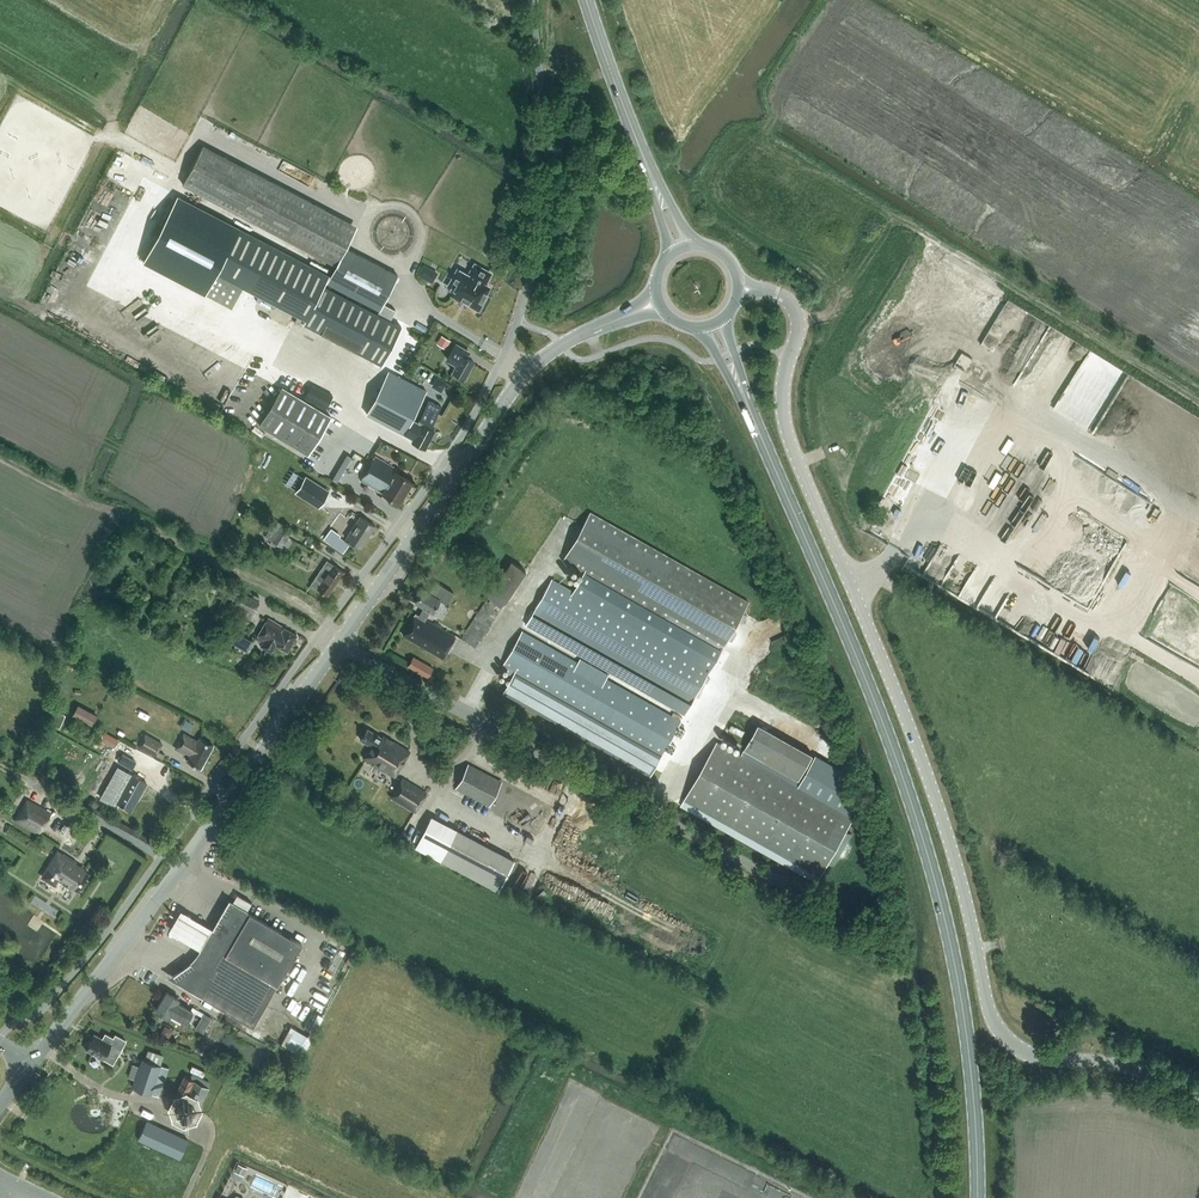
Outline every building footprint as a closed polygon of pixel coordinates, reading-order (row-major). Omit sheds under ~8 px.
[(274,232),(295,193),(203,144),(183,183),(274,232)] [(178,194),(150,247),(212,280),(216,272),(243,286),(305,319),(303,323),(381,364),(401,326),(324,285),(329,274),(178,194)] [(336,265),(327,282),(379,309),(398,275),(346,247),(336,265)] [(483,297),(488,287),(484,284),(490,273),(476,265),(474,266),(469,275),(458,269),(452,279),(459,282),(452,295),(463,301),(464,299),(468,301),(468,302),(478,309),(484,298),(483,297)] [(422,268),(419,274),(427,279),(430,272),(422,268)] [(441,335),(437,343),(446,348),(450,340),(441,335)] [(452,370),(464,377),(474,361),(464,355),(467,350),(456,344),(448,358),(456,363),(452,370)] [(180,368),(174,379),(184,384),(190,374),(180,368)] [(389,371),(367,413),(404,433),(404,432),(413,437),(412,440),(425,447),(435,429),(430,427),(438,412),(425,405),(417,420),(412,418),(426,390),(389,371)] [(326,407),(331,391),(307,383),(302,399),(326,407)] [(331,416),(282,387),(259,424),(309,454),(331,416)] [(452,401),(446,414),(460,421),(466,407),(452,401)] [(929,448),(918,442),(914,449),(925,456),(929,448)] [(396,472),(397,469),(397,468),(397,469),(374,455),(360,479),(383,492),(382,493),(399,502),(412,481),(396,472)] [(917,474),(922,461),(908,456),(903,468),(917,474)] [(892,487),(907,494),(914,478),(900,471),(892,487)] [(330,491),(305,475),(295,492),(319,507),(330,491)] [(892,487),(889,493),(901,500),(904,494),(892,487)] [(590,512),(563,558),(584,571),(572,591),(709,670),(748,602),(590,512)] [(375,525),(360,516),(346,538),(361,548),(375,525)] [(274,519),(265,536),(272,540),(271,542),(275,545),(277,543),(282,546),(292,529),(274,519)] [(324,538),(343,552),(349,544),(330,530),(324,538)] [(328,595),(344,572),(327,560),(311,584),(328,595)] [(551,579),(526,624),(685,714),(709,670),(572,591),(551,579)] [(429,592),(423,589),(415,601),(424,606),(419,615),(426,619),(430,610),(432,612),(439,599),(446,604),(453,592),(436,581),(429,592)] [(250,619),(259,601),(241,592),(231,609),(250,619)] [(403,634),(442,658),(455,636),(426,619),(419,615),(416,613),(403,634)] [(263,642),(261,645),(271,652),(275,645),(287,652),(297,635),(268,617),(256,638),(263,642)] [(461,638),(475,646),(488,627),(474,618),(461,638)] [(512,676),(503,692),(650,775),(665,749),(669,742),(674,733),(678,726),(681,721),(606,678),(608,674),(580,658),(578,663),(522,631),(503,664),(509,668),(506,672),(512,676)] [(229,634),(226,639),(245,650),(248,645),(229,634)] [(428,677),(433,668),(413,656),(408,665),(428,677)] [(83,702),(78,713),(99,723),(104,712),(83,702)] [(60,728),(66,714),(56,710),(50,723),(60,728)] [(744,749),(757,757),(771,731),(759,724),(744,749)] [(364,757),(395,776),(410,751),(383,735),(382,737),(367,728),(360,739),(371,745),(364,757)] [(100,738),(115,746),(118,740),(104,732),(100,738)] [(138,747),(156,757),(164,742),(146,732),(138,747)] [(189,755),(187,761),(201,768),(213,745),(199,737),(197,741),(184,733),(176,748),(189,755)] [(717,742),(681,805),(817,881),(828,862),(846,831),(856,813),(841,770),(816,755),(800,783),(744,751),(741,755),(717,742)] [(119,761),(132,768),(136,761),(123,754),(119,761)] [(490,803),(501,781),(469,764),(458,786),(490,803)] [(117,790),(113,790),(109,798),(110,801),(113,802),(117,801),(131,809),(147,782),(129,772),(118,790),(117,790)] [(391,796),(416,811),(427,792),(402,778),(391,796)] [(51,814),(28,799),(16,820),(39,834),(51,814)] [(431,815),(415,845),(415,846),(454,867),(471,835),(431,815)] [(62,856),(58,853),(43,876),(54,883),(60,876),(69,882),(68,884),(78,890),(89,873),(79,867),(78,867),(74,864),(76,862),(64,854),(62,856)] [(176,981),(201,996),(253,1026),(302,943),(247,911),(230,901),(213,928),(201,950),(191,966),(190,966),(187,967),(183,970),(181,973),(176,981)] [(169,931),(201,950),(213,928),(181,910),(169,931)] [(189,1008),(177,1002),(179,999),(166,991),(156,1009),(169,1017),(170,1015),(185,1023),(192,1011),(188,1009),(189,1008)] [(195,1027),(203,1032),(212,1017),(204,1013),(195,1027)] [(306,1050),(314,1032),(295,1024),(287,1042),(306,1050)] [(105,1033),(102,1039),(94,1034),(86,1048),(104,1058),(113,1063),(126,1040),(115,1034),(114,1038),(105,1033)] [(202,1041),(197,1049),(205,1054),(210,1045),(202,1041)] [(142,1058),(132,1086),(159,1095),(164,1081),(166,1081),(167,1077),(168,1078),(171,1068),(169,1067),(165,1065),(165,1066),(142,1058)] [(179,1100),(175,1107),(178,1113),(185,1117),(192,1114),(195,1108),(200,1105),(209,1087),(185,1075),(178,1089),(187,1093),(185,1098),(179,1100)] [(138,1139),(179,1158),(188,1140),(147,1121),(141,1132),(138,1139)] [(240,1165),(236,1172),(246,1176),(249,1169),(240,1165)]
